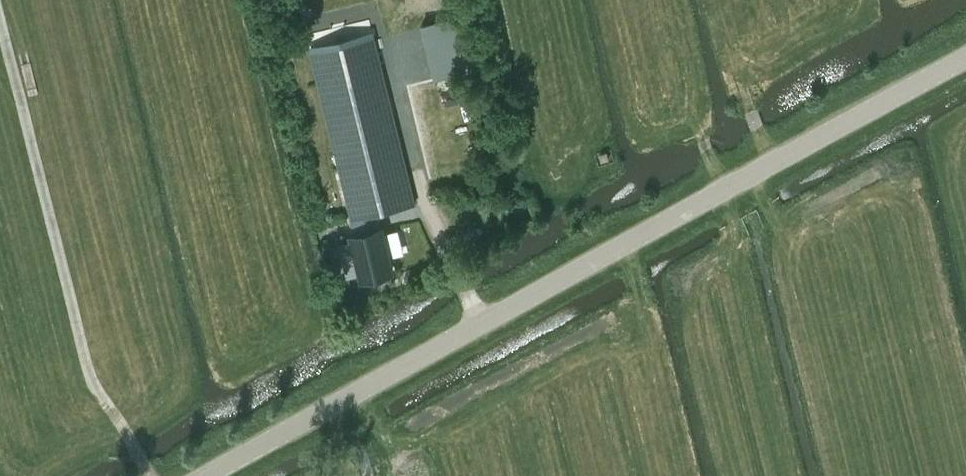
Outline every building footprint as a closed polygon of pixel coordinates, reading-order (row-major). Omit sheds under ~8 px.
[(456,16),(423,24),(435,78),(469,70),(456,16)] [(310,52),(351,220),(416,204),(374,36),(310,52)] [(600,153),(602,161),(609,159),(607,151),(600,153)] [(381,229),(356,236),(353,237),(363,276),(391,268),(381,229)]
